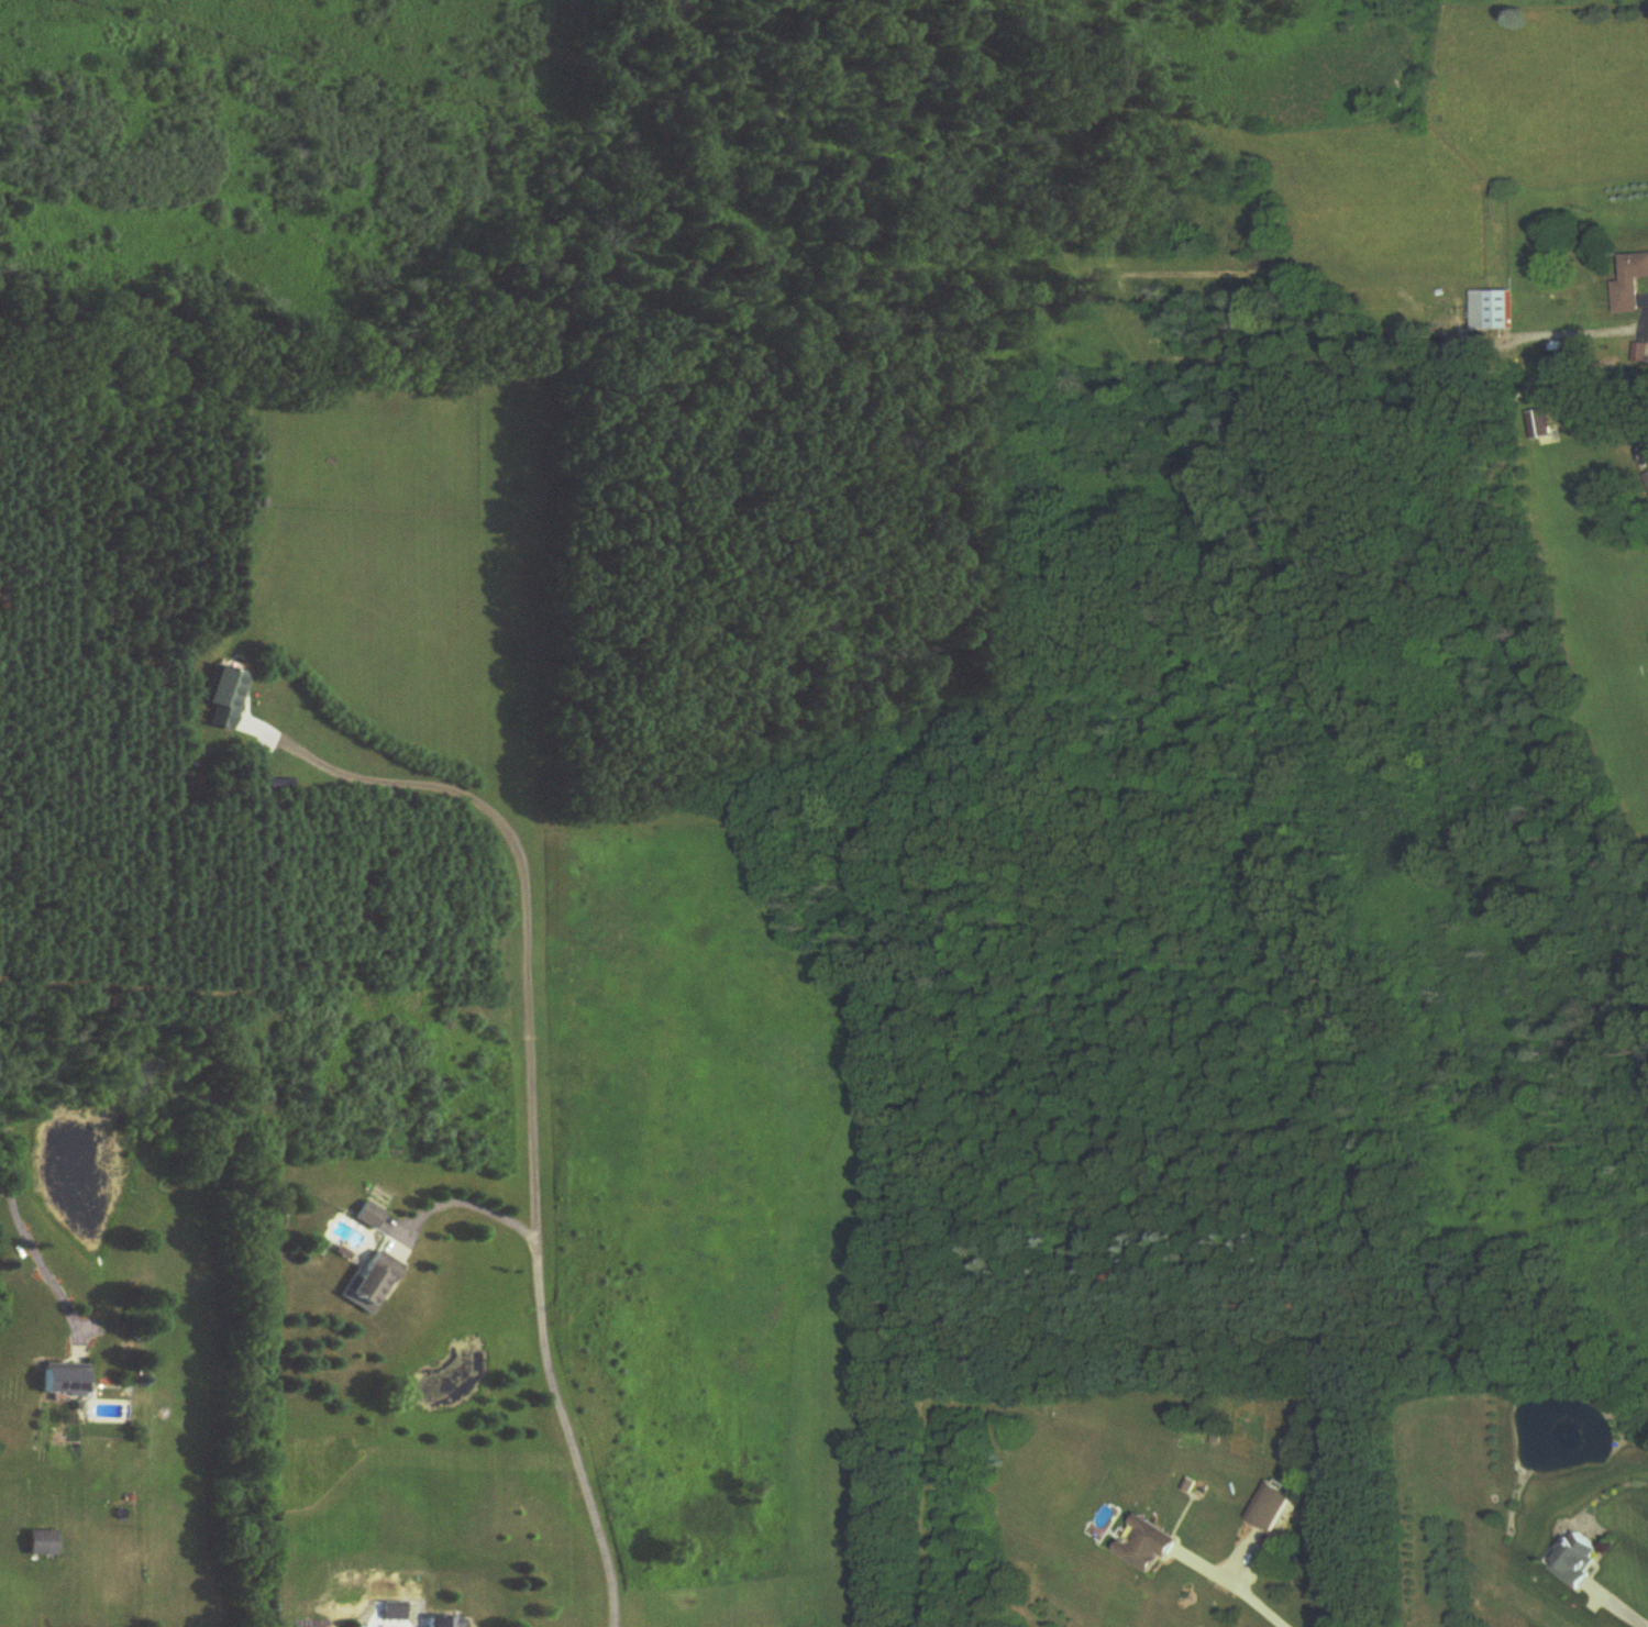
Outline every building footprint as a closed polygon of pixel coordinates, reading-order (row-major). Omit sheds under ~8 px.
[(1615,283),(1617,314),(1642,313),(1640,279),(1647,279),(1647,255),(1622,256),(1624,283),(1615,283)] [(1510,292),(1472,292),(1472,331),(1510,331),(1510,292)] [(249,675),(218,666),(207,704),(214,706),(208,726),(232,732),(249,675)] [(354,1219),(374,1232),(384,1215),(364,1203),(354,1219)] [(402,1268),(373,1250),(342,1300),(371,1318),(402,1268)] [(43,1397),(86,1397),(86,1365),(43,1365),(43,1397)] [(1294,1494),(1266,1481),(1248,1523),(1276,1534),(1294,1494)] [(1183,1542),(1141,1515),(1117,1552),(1154,1576),(1166,1558),(1171,1561),(1183,1542)] [(55,1557),(55,1532),(27,1532),(27,1557),(55,1557)] [(1607,1556),(1579,1534),(1551,1569),(1578,1591),(1607,1556)] [(463,1619),(427,1618),(427,1626),(462,1626),(463,1619)]
